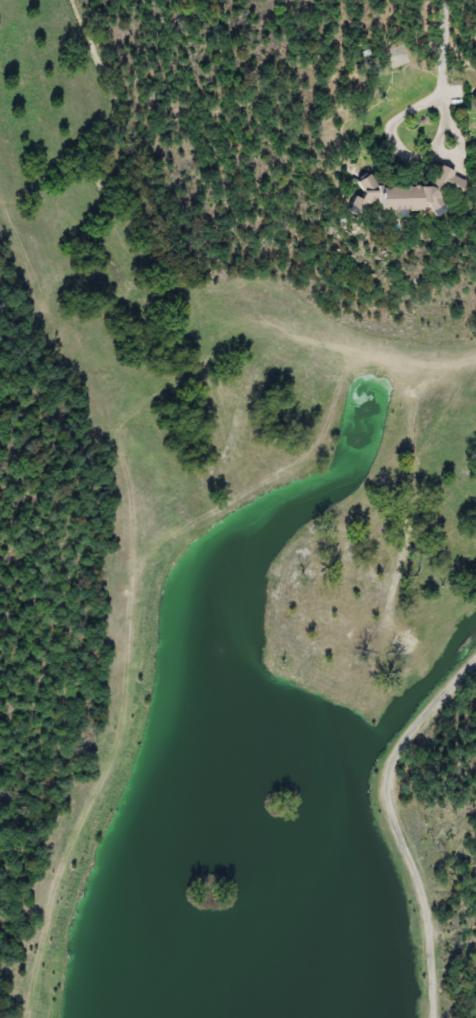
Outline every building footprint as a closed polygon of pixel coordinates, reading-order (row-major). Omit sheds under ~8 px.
[(406,64),(387,69),(383,51),(402,46),(406,64)] [(432,183),(441,166),(469,181),(461,196),(451,190),(442,191),(442,194),(448,212),(440,215),(428,209),(423,210),(384,211),(382,205),(359,213),(354,210),(354,202),(360,190),(360,180),(372,176),(375,178),(377,186),(428,184),(432,183)]
